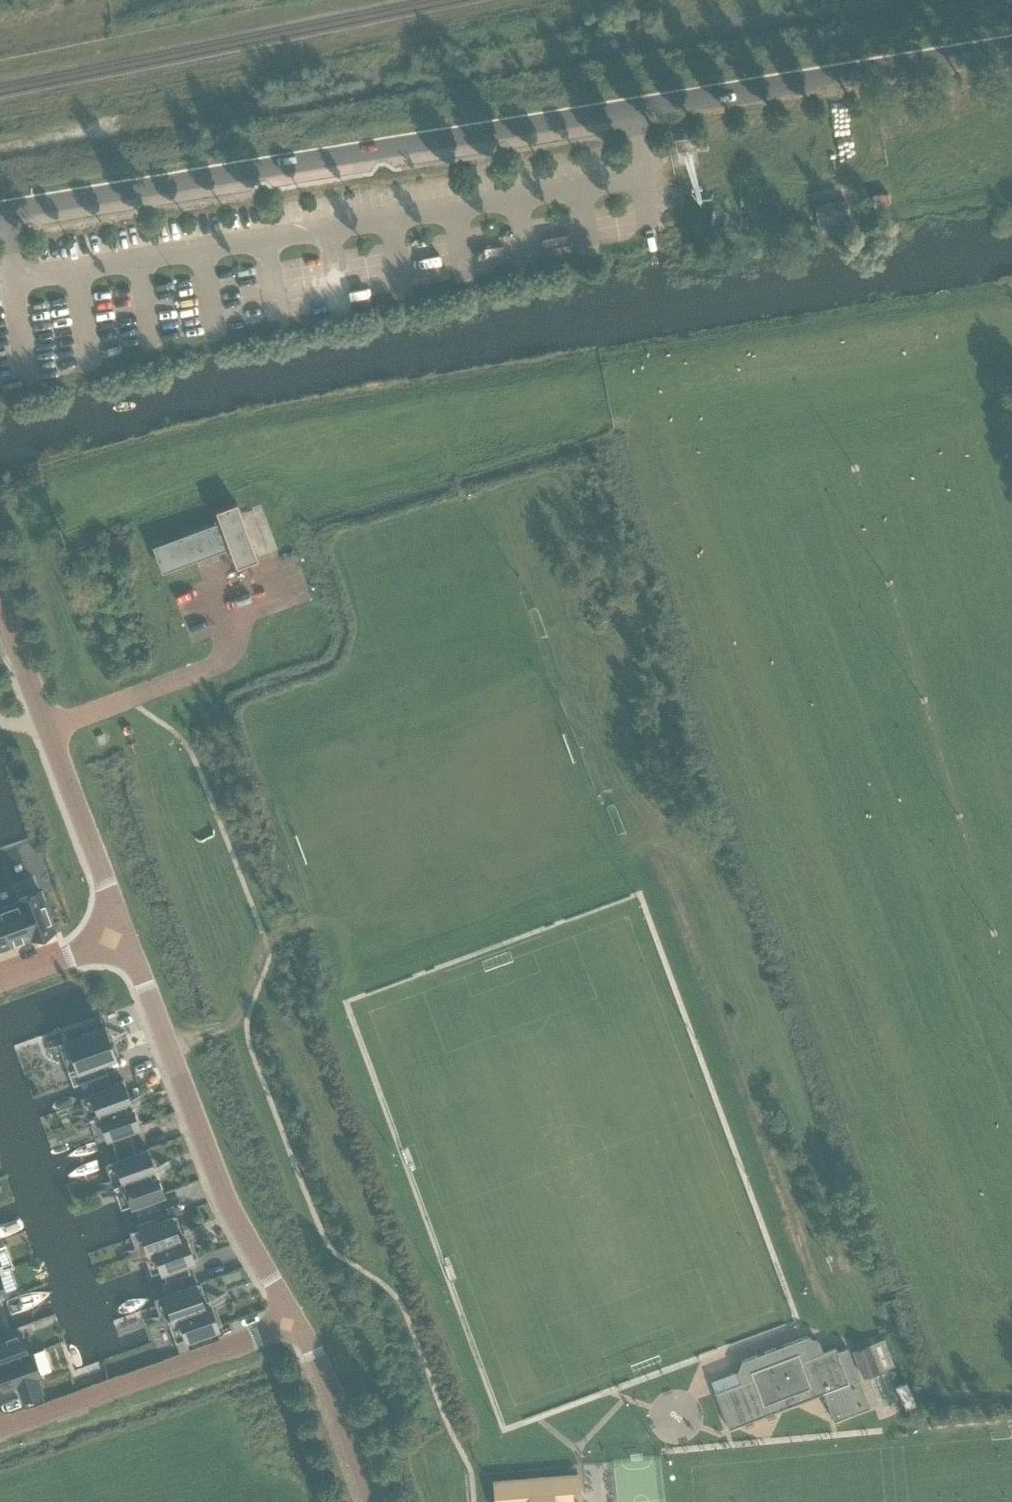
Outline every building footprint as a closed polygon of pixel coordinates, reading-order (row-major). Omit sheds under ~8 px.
[(927,24),(940,20),(936,6),(924,9),(927,24)] [(696,148),(694,136),(674,140),(676,151),(696,148)] [(891,193),(875,193),(875,209),(891,209),(891,193)] [(541,240),(543,251),(566,248),(564,236),(541,240)] [(113,329),(96,336),(107,363),(124,356),(113,329)] [(218,522),(155,545),(164,571),(227,548),(233,564),(256,555),(240,512),(237,503),(214,511),(218,522)] [(41,892),(18,901),(32,940),(55,932),(41,892)] [(0,909),(0,918),(10,946),(31,939),(32,940),(18,901),(18,903),(0,909)] [(10,946),(0,918),(0,950),(10,946)] [(104,1027),(68,1040),(78,1068),(68,1071),(74,1085),(89,1079),(107,1073),(103,1059),(114,1055),(104,1027)] [(131,1103),(123,1080),(111,1084),(107,1073),(89,1079),(93,1091),(90,1092),(98,1114),(131,1103)] [(139,1125),(131,1103),(98,1114),(106,1137),(110,1136),(114,1147),(132,1140),(128,1129),(139,1125)] [(155,1170),(147,1148),(136,1152),(132,1140),(114,1147),(118,1158),(114,1159),(123,1182),(155,1170)] [(163,1193),(155,1170),(123,1182),(131,1205),(134,1204),(138,1215),(156,1208),(152,1197),(163,1193)] [(159,1207),(156,1208),(138,1215),(140,1221),(138,1222),(140,1228),(139,1228),(147,1250),(153,1248),(152,1247),(179,1237),(171,1215),(163,1218),(159,1207)] [(185,1235),(179,1237),(152,1247),(153,1248),(161,1271),(162,1270),(166,1281),(181,1276),(190,1273),(186,1261),(193,1259),(185,1235)] [(196,1283),(185,1287),(181,1276),(166,1281),(162,1282),(166,1294),(163,1295),(171,1317),(204,1305),(196,1283)] [(209,1303),(204,1305),(171,1317),(167,1318),(175,1342),(218,1326),(209,1303)] [(27,1354),(20,1333),(7,1337),(1,1321),(0,1322),(0,1365),(32,1354),(32,1352),(27,1354)] [(836,1351),(835,1347),(822,1352),(818,1341),(807,1337),(742,1361),(737,1372),(741,1383),(715,1393),(728,1428),(822,1393),(833,1421),(869,1407),(847,1347),(836,1351)] [(186,1339),(175,1343),(179,1353),(190,1349),(186,1339)] [(863,1377),(878,1372),(868,1345),(853,1351),(863,1377)] [(32,1354),(0,1365),(0,1379),(3,1388),(18,1383),(23,1399),(40,1392),(35,1377),(40,1375),(32,1354)] [(493,1481),(495,1501),(572,1501),(572,1491),(579,1490),(578,1474),(493,1481)]
